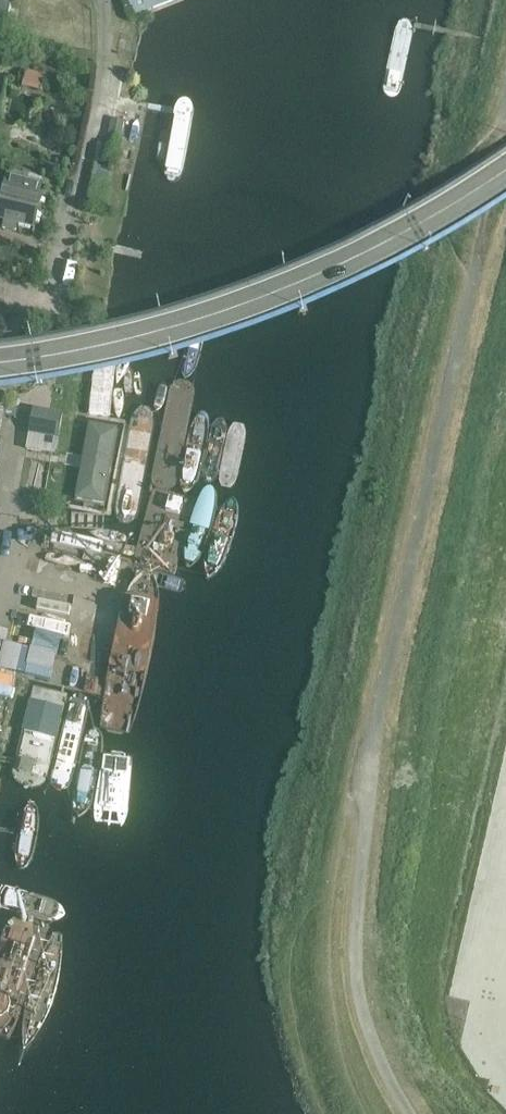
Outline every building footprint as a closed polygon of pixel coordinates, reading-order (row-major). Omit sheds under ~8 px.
[(8,23),(10,16),(12,8),(0,5),(0,21),(8,23)] [(45,74),(25,70),(22,88),(42,91),(45,74)] [(175,182),(183,175),(195,109),(190,102),(183,100),(178,103),(164,172),(169,181),(175,182)] [(124,122),(112,119),(105,150),(118,152),(124,122)] [(0,205),(0,219),(5,220),(3,228),(16,231),(18,224),(35,228),(43,195),(40,194),(42,184),(9,175),(6,186),(5,186),(0,205)] [(64,414),(34,409),(31,421),(61,427),(64,414)] [(61,427),(31,421),(29,433),(59,439),(61,427)] [(119,428),(90,423),(82,462),(81,467),(75,499),(103,505),(119,428)] [(36,630),(28,666),(53,672),(62,636),(36,630)] [(0,642),(0,670),(26,675),(28,666),(32,650),(0,642)] [(53,672),(28,666),(26,675),(51,681),(53,672)] [(92,675),(67,670),(64,683),(90,688),(92,675)] [(0,675),(0,686),(13,689),(16,679),(0,675)] [(0,686),(0,697),(10,699),(13,689),(0,686)] [(65,695),(31,688),(14,761),(13,765),(8,788),(43,795),(65,695)]
